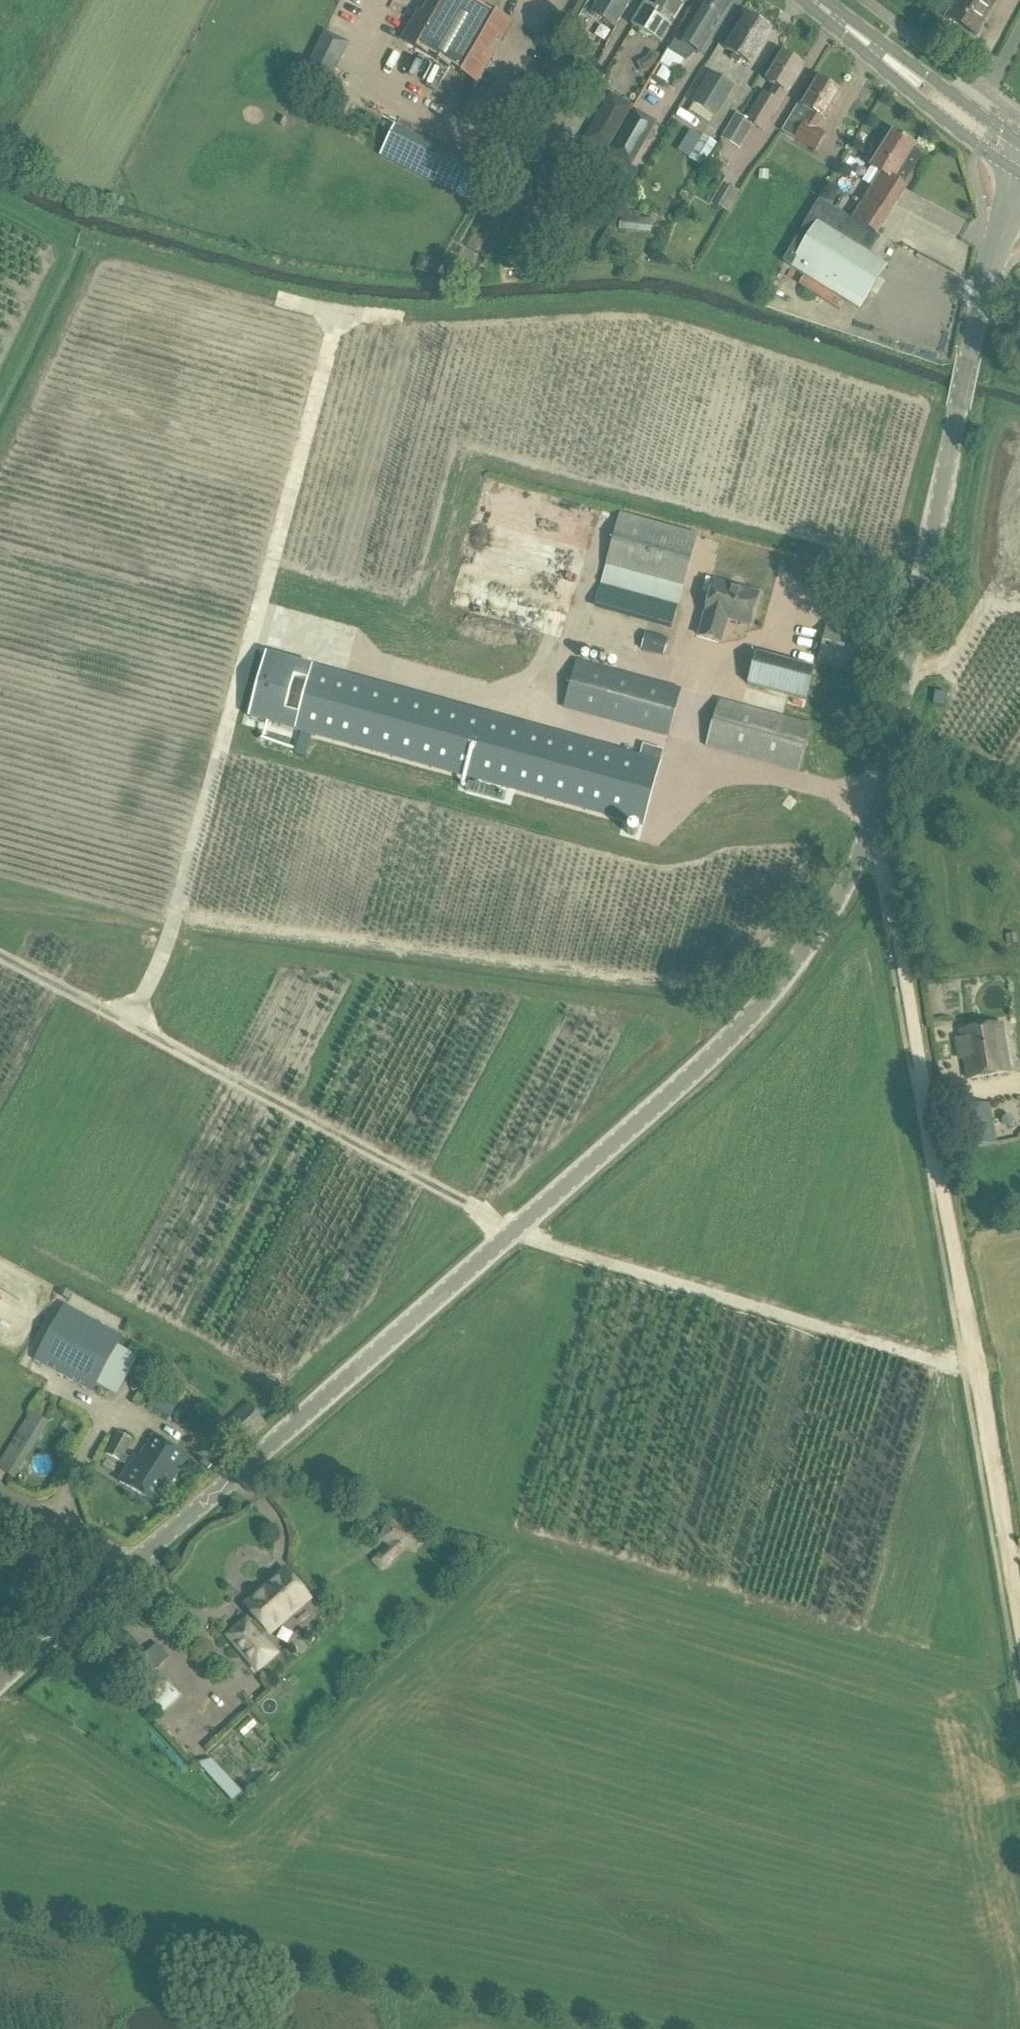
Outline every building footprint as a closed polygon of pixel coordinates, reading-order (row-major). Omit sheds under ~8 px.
[(405,44),(474,83),(491,53),(487,51),(494,38),(498,40),(507,24),(486,12),(488,7),(475,0),(430,0),(430,1),(434,3),(426,16),(422,13),(405,44)] [(593,15),(616,29),(631,3),(630,2),(631,0),(602,0),(593,15)] [(632,25),(662,44),(689,0),(663,0),(656,12),(644,5),(632,25)] [(670,54),(685,63),(692,50),(701,55),(731,6),(721,0),(708,0),(700,13),(698,11),(690,24),(693,26),(682,43),(678,41),(670,54)] [(948,21),(978,38),(998,4),(991,0),(960,0),(948,21)] [(748,15),(725,50),(734,55),(731,60),(738,65),(741,60),(752,67),(775,33),(748,15)] [(784,55),(768,83),(775,87),(788,95),(804,67),(784,55)] [(711,73),(691,106),(716,120),(735,87),(711,73)] [(802,108),(824,121),(826,122),(842,94),(818,81),(804,106),(802,108)] [(746,123),(754,128),(765,135),(789,95),(788,95),(775,87),(770,96),(764,93),(747,120),(746,123)] [(612,94),(584,142),(607,155),(634,107),(612,94)] [(800,104),(782,134),(817,155),(828,136),(819,130),(824,121),(802,108),(804,106),(800,104)] [(527,124),(519,139),(536,148),(545,132),(551,135),(558,123),(531,108),(524,122),(527,124)] [(636,112),(609,155),(611,156),(624,165),(631,169),(658,125),(636,112)] [(737,114),(722,140),(741,151),(754,128),(746,123),(747,120),(737,114)] [(708,127),(694,150),(709,158),(722,135),(708,127)] [(882,176),(852,223),(867,233),(877,239),(881,233),(908,191),(895,182),(917,148),(894,134),(872,169),(882,176)] [(500,173),(492,188),(505,195),(503,200),(519,210),(532,185),(534,187),(552,157),(536,148),(519,139),(500,173)] [(611,156),(595,182),(609,190),(624,165),(611,156)] [(730,188),(718,208),(727,214),(740,193),(730,188)] [(621,218),(620,231),(639,233),(640,220),(621,218)] [(621,513),(600,586),(679,608),(700,536),(621,513)] [(716,582),(700,636),(723,643),(729,620),(752,626),(761,595),(716,582)] [(645,636),(641,652),(664,658),(668,642),(645,636)] [(756,655),(748,685),(807,701),(815,670),(756,655)] [(642,759),(267,657),(250,721),(612,818),(644,827),(665,753),(645,747),(642,759)] [(577,664),(565,710),(668,738),(681,692),(577,664)] [(933,704),(945,705),(947,691),(935,689),(933,704)] [(719,700),(706,749),(800,775),(813,726),(719,700)] [(961,1040),(956,1041),(959,1060),(964,1060),(968,1080),(1010,1073),(1002,1026),(959,1034),(961,1040)] [(991,1105),(960,1111),(968,1150),(998,1144),(991,1105)] [(66,1305),(35,1362),(93,1394),(124,1337),(66,1305)] [(156,1392),(148,1407),(171,1420),(179,1405),(156,1392)] [(0,1465),(0,1470),(17,1480),(50,1424),(31,1413),(0,1465)] [(118,1433),(107,1455),(129,1468),(134,1461),(128,1457),(135,1442),(118,1433)] [(136,1457),(134,1461),(129,1468),(120,1483),(159,1507),(188,1458),(154,1437),(141,1459),(136,1457)] [(379,1555),(370,1564),(381,1575),(382,1576),(391,1567),(388,1564),(389,1563),(390,1565),(401,1555),(402,1557),(405,1555),(413,1557),(426,1544),(423,1533),(413,1529),(413,1531),(399,1526),(400,1524),(386,1520),(377,1544),(386,1547),(386,1549),(387,1550),(380,1556),(379,1555)] [(250,1622),(233,1637),(261,1669),(279,1654),(264,1637),(271,1631),(273,1633),(312,1598),(288,1571),(249,1606),(260,1618),(253,1625),(250,1622)] [(129,1635),(107,1654),(136,1688),(168,1661),(157,1648),(147,1656),(129,1635)] [(222,1804),(232,1795),(200,1761),(190,1770),(222,1804)]
